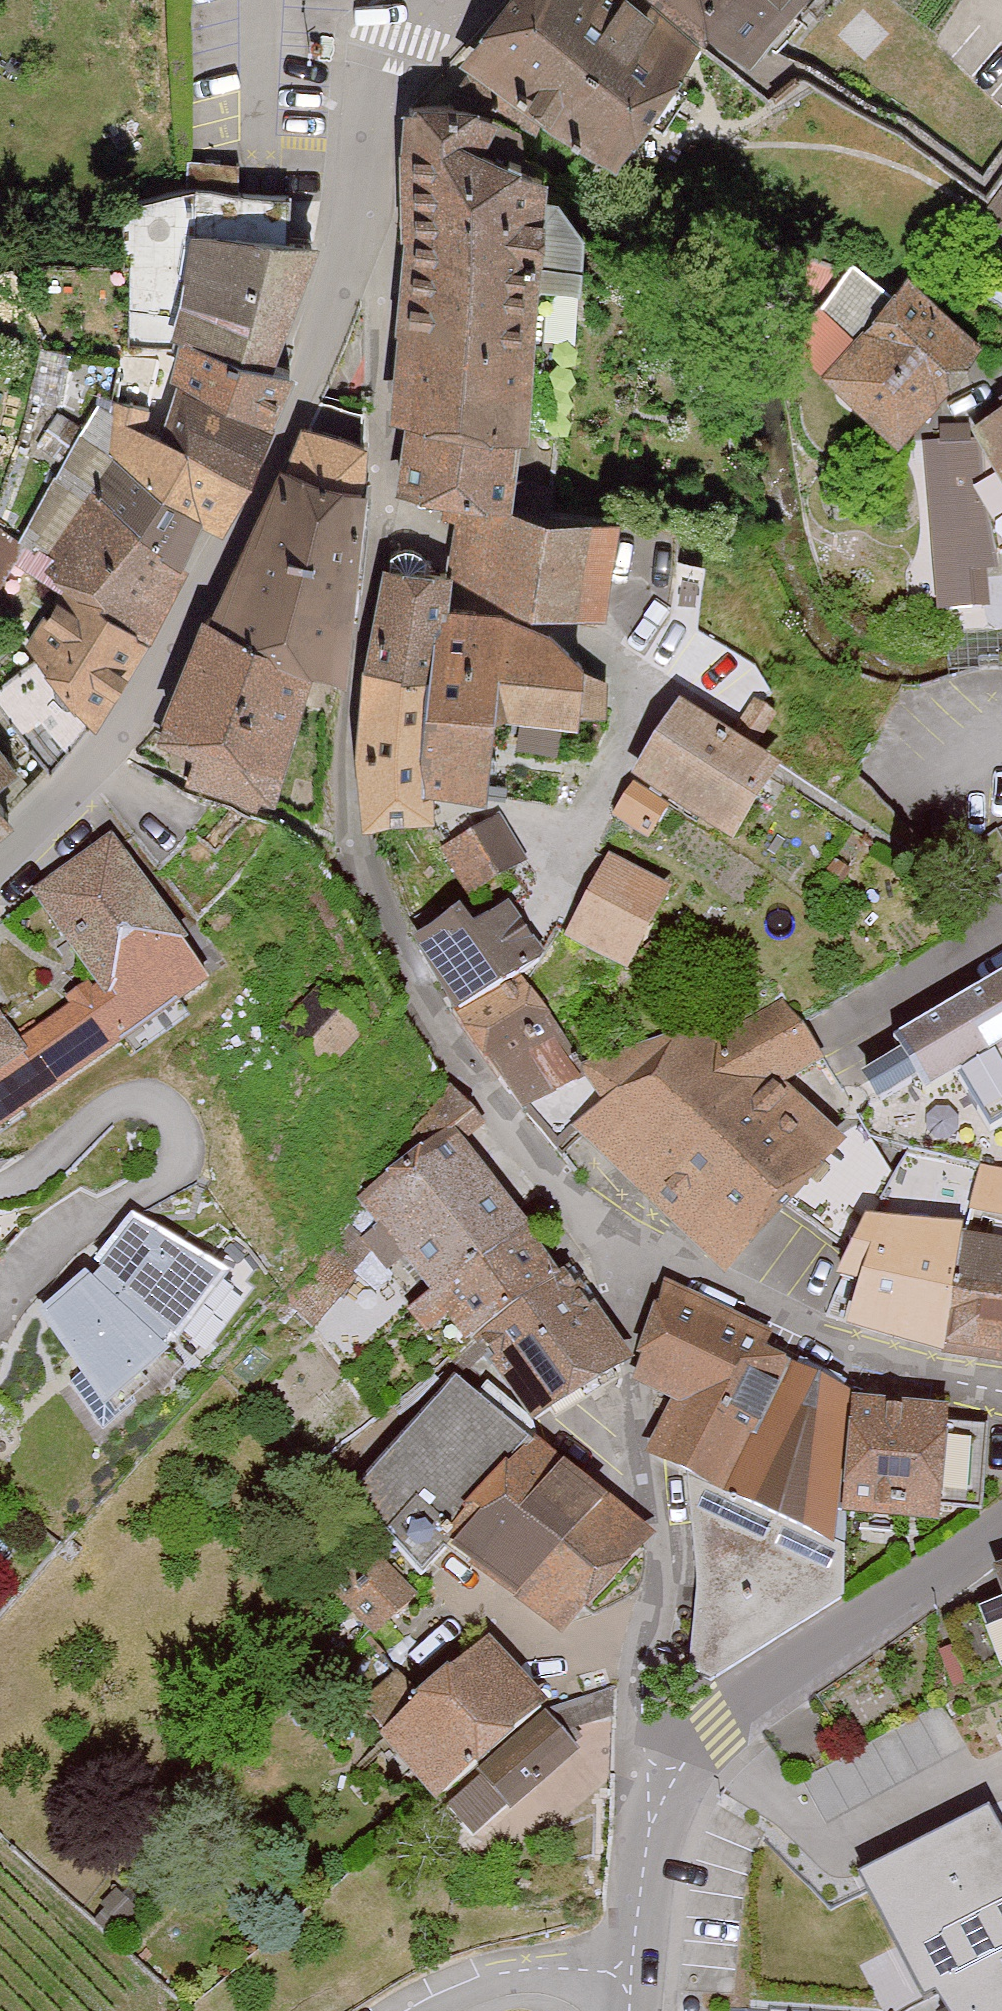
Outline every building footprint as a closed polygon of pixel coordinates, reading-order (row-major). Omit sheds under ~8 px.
[(606,152),(701,30),(662,0),(508,0),(470,48),(534,90),(606,152)] [(753,50),(796,0),(695,0),(753,50)] [(534,90),(424,87),(413,476),(522,480),(534,90)] [(279,181),(206,180),(206,220),(278,221),(279,181)] [(284,354),(312,222),(278,221),(206,220),(185,329),(284,354)] [(827,366),(895,432),(977,347),(910,282),(827,366)] [(301,358),(284,354),(185,329),(155,429),(260,462),(301,358)] [(199,563),(260,462),(155,429),(125,420),(111,449),(123,457),(108,487),(199,563)] [(306,647),(332,655),(356,437),(312,426),(214,612),(306,647)] [(984,438),(1001,465),(1001,427),(984,438)] [(886,606),(986,606),(985,451),(886,451),(886,606)] [(58,563),(81,583),(155,634),(199,563),(108,487),(58,563)] [(628,494),(462,491),(464,565),(543,591),(627,592),(628,494)] [(453,554),(398,550),(377,645),(370,802),(430,782),(499,788),(506,703),(585,710),(593,614),(506,607),(449,602),(453,554)] [(155,634),(81,583),(35,647),(111,704),(155,634)] [(214,612),(207,609),(152,756),(251,793),(306,647),(214,612)] [(35,647),(0,690),(0,706),(59,770),(111,704),(35,647)] [(784,772),(684,708),(638,779),(738,843),(784,772)] [(521,743),(558,746),(560,712),(523,710),(521,743)] [(497,818),(444,856),(475,900),(528,862),(497,818)] [(209,988),(112,851),(42,900),(107,992),(19,1054),(0,1028),(0,1134),(209,988)] [(613,863),(575,935),(635,967),(674,895),(613,863)] [(466,910),(421,942),(471,1011),(549,954),(515,908),(482,932),(466,910)] [(911,1046),(870,1071),(885,1097),(925,1073),(935,1089),(958,1075),(998,1128),(1001,1125),(1001,976),(904,1034),(911,1046)] [(588,1146),(739,1270),(835,1152),(765,1095),(825,1062),(781,1005),(710,1050),(685,1029),(588,1146)] [(624,1353),(460,1139),(377,1202),(541,1416),(624,1353)] [(972,1207),(1001,1215),(1001,1166),(983,1161),(972,1207)] [(98,1265),(46,1310),(108,1401),(177,1350),(241,1269),(138,1212),(98,1265)] [(968,1223),(868,1219),(846,1274),(864,1279),(845,1318),(959,1349),(972,1239),(968,1223)] [(972,1239),(959,1349),(1001,1354),(1001,1242),(972,1239)] [(685,1397),(654,1451),(726,1492),(797,1368),(672,1297),(632,1366),(685,1397)] [(468,1504),(529,1435),(467,1367),(357,1491),(407,1540),(425,1522),(460,1548),(485,1519),(468,1504)] [(831,1537),(841,1512),(883,1408),(797,1368),(726,1492),(831,1537)] [(949,1407),(883,1408),(841,1512),(945,1519),(949,1407)] [(485,1519),(460,1548),(564,1641),(658,1542),(529,1435),(468,1504),(485,1519)] [(858,1589),(685,1504),(695,1579),(690,1661),(714,1678),(858,1589)] [(383,1555),(343,1597),(379,1632),(420,1590),(383,1555)] [(491,1643),(384,1740),(443,1805),(550,1708),(491,1643)] [(551,1715),(482,1776),(519,1817),(587,1755),(551,1715)] [(988,1812),(862,1885),(915,2010),(1001,2010),(1001,1834),(988,1812)]
